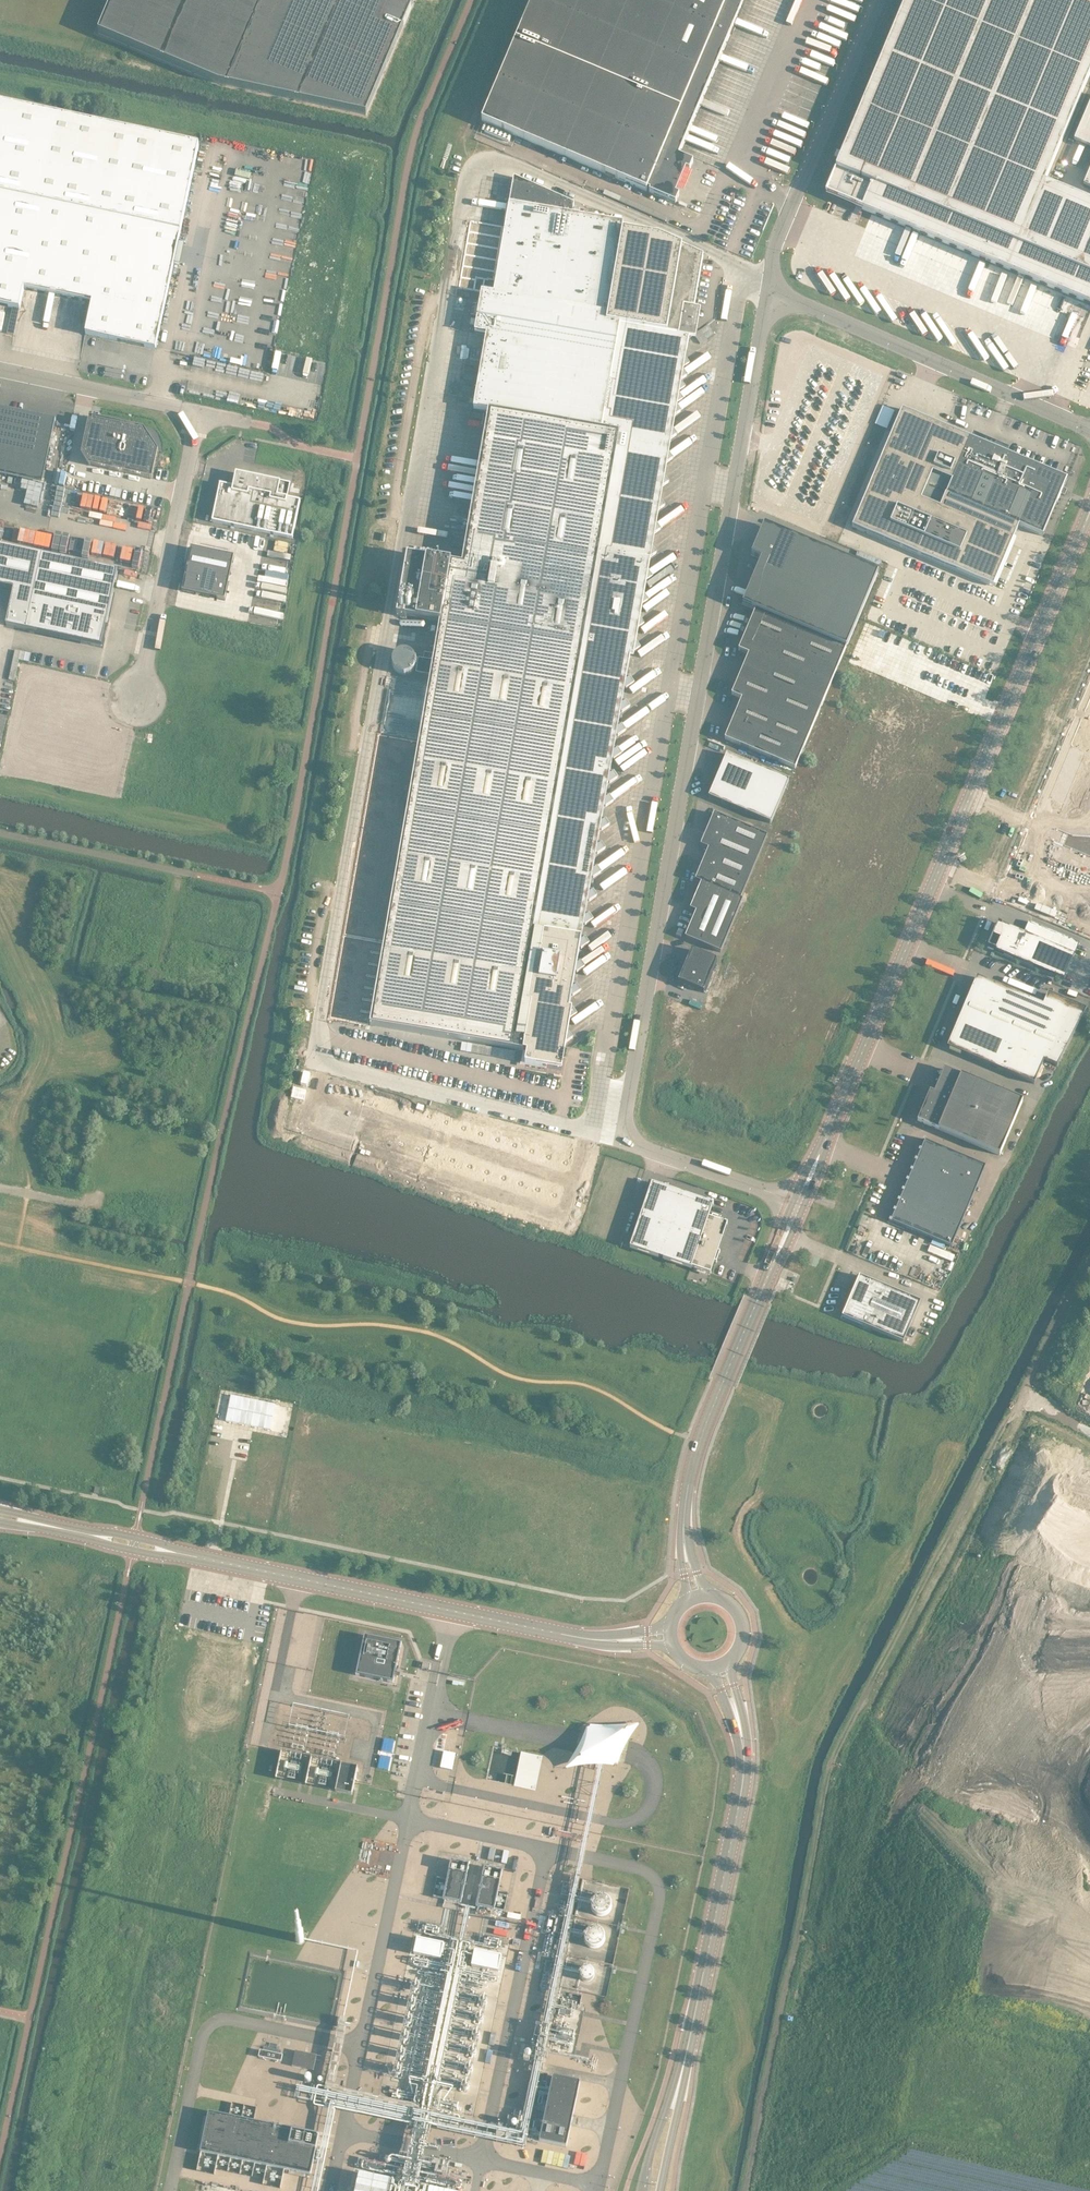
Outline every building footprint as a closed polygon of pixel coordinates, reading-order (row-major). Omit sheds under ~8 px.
[(98,31),(219,82),(297,99),(366,114),(414,0),(112,0),(98,31)] [(744,0),(532,0),(481,120),(646,189),(647,188),(650,189),(649,191),(675,202),(679,193),(675,192),(686,167),(689,169),(693,160),(678,154),(744,0)] [(826,192),(856,204),(857,202),(863,205),(862,208),(872,212),(1089,303),(1089,202),(1044,183),(1089,72),(1089,0),(905,0),(830,180),(831,181),(826,192)] [(1074,140),(1089,147),(1089,101),(1074,140)] [(20,308),(24,286),(92,301),(86,333),(156,348),(199,144),(0,102),(0,303),(20,308)] [(680,363),(683,351),(687,348),(689,337),(689,336),(694,306),(703,254),(659,234),(622,227),(623,221),(572,212),(574,202),(514,176),(493,293),(482,291),(475,331),(486,333),(478,380),(474,407),(488,410),(486,426),(462,564),(407,554),(397,614),(440,622),(435,651),(434,653),(424,651),(423,657),(418,657),(416,671),(431,674),(429,682),(370,1024),(527,1051),(525,1063),(546,1066),(548,1054),(560,1057),(562,1044),(563,1039),(568,1015),(572,991),(576,967),(580,943),(584,919),(588,896),(592,872),(596,848),(600,825),(605,801),(609,777),(613,753),(617,730),(621,706),(625,682),(631,646),(635,623),(639,600),(644,575),(648,551),(652,527),(656,504),(660,481),(664,457),(668,434),(672,410),(674,398),(676,386),(678,375),(680,363)] [(882,404),(874,423),(887,428),(895,410),(882,404)] [(0,407),(0,452),(47,462),(56,419),(0,407)] [(902,407),(852,526),(989,584),(995,586),(1016,539),(1013,538),(1016,531),(1019,524),(1043,535),(1061,492),(1065,494),(1067,488),(1063,487),(1067,477),(970,436),(948,427),(946,426),(942,424),(940,424),(934,421),(932,420),(927,418),(924,417),(919,415),(916,414),(911,411),(908,410),(903,408),(902,407)] [(89,416),(81,453),(88,464),(152,477),(158,449),(144,427),(89,416)] [(220,483),(212,520),(292,538),(300,500),(288,497),(291,483),(241,473),(238,486),(220,483)] [(111,486),(109,495),(120,497),(122,489),(111,486)] [(877,571),(793,535),(792,535),(764,523),(756,543),(751,554),(761,558),(744,597),(742,603),(755,609),(846,647),(849,641),(878,571),(877,571)] [(0,544),(0,585),(14,588),(6,624),(101,644),(117,569),(0,544)] [(187,564),(182,590),(217,597),(216,597),(225,599),(227,591),(226,591),(228,583),(227,583),(229,573),(230,574),(231,570),(230,570),(232,561),(233,561),(234,555),(231,555),(229,555),(229,554),(191,546),(190,551),(191,551),(188,564),(187,564)] [(725,738),(795,767),(846,647),(755,609),(738,649),(749,653),(732,693),(742,698),(725,738)] [(51,715),(16,708),(4,768),(38,775),(51,715)] [(85,722),(51,715),(38,775),(72,782),(85,722)] [(727,753),(708,796),(771,822),(789,779),(727,753)] [(714,812),(700,844),(708,847),(695,879),(701,881),(740,898),(741,897),(767,834),(714,812)] [(685,936),(721,951),(740,904),(743,898),(741,897),(740,898),(701,881),(698,887),(690,908),(696,910),(685,936)] [(1079,942),(1029,920),(1024,932),(998,921),(987,946),(1064,978),(1079,942)] [(717,959),(691,948),(691,950),(685,964),(678,981),(704,991),(717,959)] [(979,977),(949,1047),(961,1052),(967,1054),(1034,1083),(1044,1059),(1057,1065),(1086,1008),(1073,1002),(1050,993),(1045,1005),(1043,1004),(1000,986),(990,981),(989,981),(979,977)] [(949,1069),(944,1067),(934,1092),(930,1090),(925,1100),(922,1098),(918,1108),(921,1109),(917,1119),(999,1154),(1022,1100),(949,1069)] [(925,1139),(891,1220),(952,1246),(986,1165),(925,1139)] [(651,1181),(629,1246),(691,1267),(692,1266),(710,1272),(714,1261),(716,1261),(720,1251),(718,1250),(727,1222),(709,1216),(713,1202),(651,1181)] [(857,1230),(864,1233),(866,1227),(859,1224),(857,1230)] [(859,1274),(842,1315),(903,1341),(920,1300),(859,1274)] [(283,1432),(288,1406),(224,1393),(219,1419),(283,1432)] [(364,1635),(356,1674),(393,1681),(401,1642),(364,1635)] [(281,1751),(275,1777),(279,1778),(282,1779),(299,1782),(302,1783),(309,1785),(312,1785),(328,1789),(331,1789),(352,1794),(356,1770),(357,1766),(281,1749),(281,1750),(281,1751)] [(560,1829),(559,1837),(574,1840),(575,1833),(560,1829)] [(443,1897),(442,1898),(461,1902),(469,1863),(451,1859),(447,1879),(443,1897)] [(484,1866),(476,1905),(494,1909),(494,1908),(498,1890),(502,1870),(484,1866)] [(554,1938),(546,1937),(544,1947),(543,1951),(543,1953),(550,1954),(554,1938)] [(414,1953),(440,1959),(444,1943),(417,1938),(414,1953)] [(475,1950),(471,1965),(498,1971),(502,1955),(475,1950)] [(282,2054),(260,2049),(258,2056),(281,2061),(282,2054)] [(307,2060),(308,2052),(307,2052),(304,2052),(295,2050),(292,2065),(313,2069),(315,2061),(307,2060)] [(553,2075),(539,2140),(566,2146),(580,2081),(553,2075)] [(209,2111),(200,2150),(201,2150),(284,2168),(310,2174),(319,2134),(254,2120),(229,2115),(222,2114),(209,2111)] [(354,2190),(388,2190),(390,2178),(358,2171),(354,2190)]
